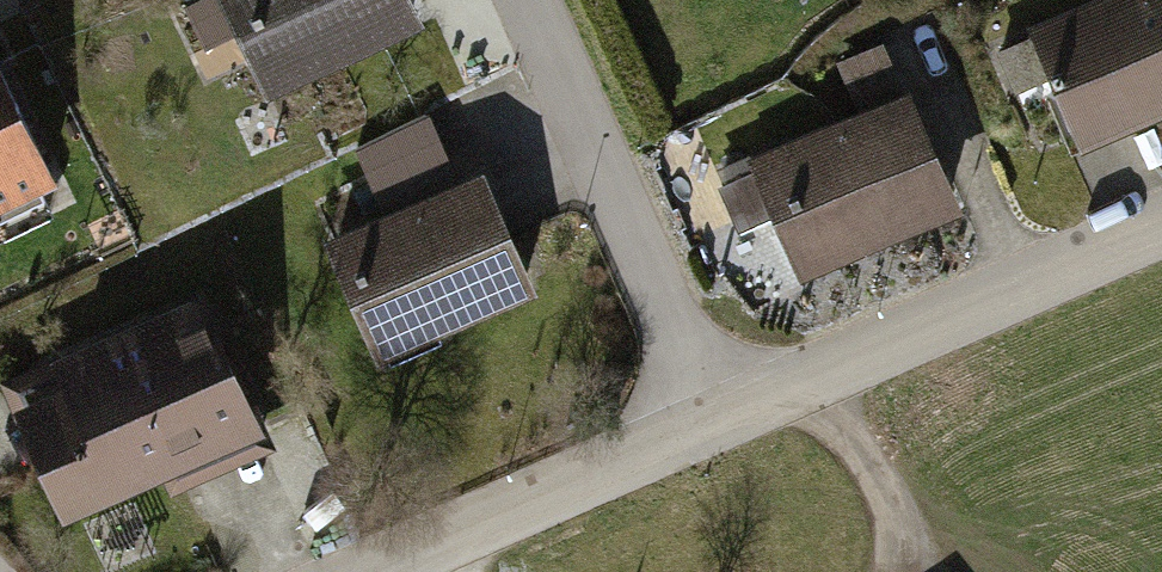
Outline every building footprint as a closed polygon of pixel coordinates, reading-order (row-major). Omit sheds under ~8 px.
[(427,18),(417,0),(178,0),(202,45),(236,28),(272,97),(427,18)] [(1161,113),(1161,0),(1101,0),(1021,34),(1026,44),(993,58),(1013,105),(1046,91),(1072,152),(1161,113)] [(877,50),(832,68),(846,102),(891,84),(877,50)] [(56,180),(0,74),(0,209),(56,180)] [(793,290),(955,216),(899,93),(736,167),(793,290)] [(368,360),(529,292),(480,175),(318,243),(368,360)] [(264,455),(197,301),(0,385),(0,393),(55,520),(166,472),(175,493),(264,455)]
